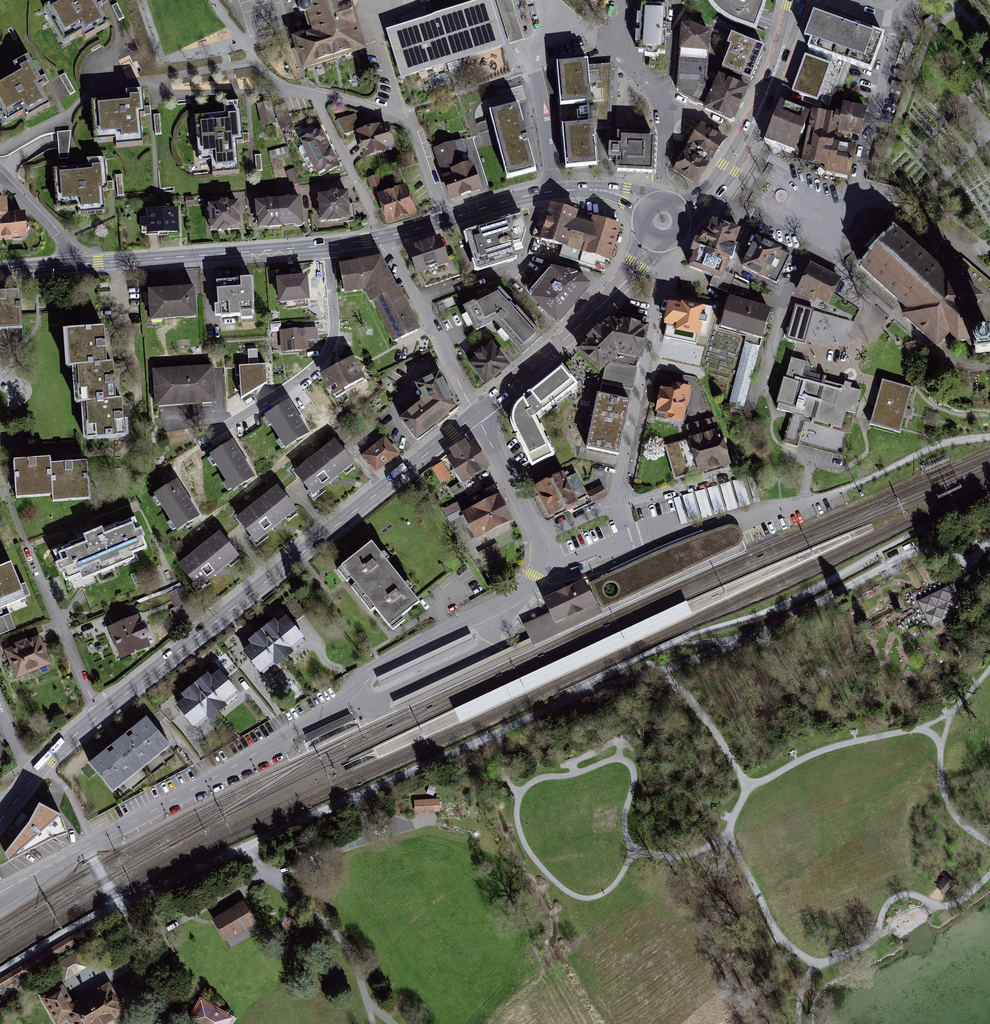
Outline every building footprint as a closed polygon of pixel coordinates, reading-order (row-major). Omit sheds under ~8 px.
[(45,10),(62,40),(83,28),(87,36),(108,24),(100,8),(104,6),(100,0),(64,0),(45,10)] [(304,68),(362,50),(347,0),(302,0),(301,1),(299,3),(299,5),(299,8),(299,10),(299,11),(301,13),(302,14),(305,15),(307,15),(313,35),(296,40),(304,68)] [(510,44),(524,40),(518,18),(512,0),(496,0),(503,23),(510,44)] [(755,31),(759,19),(762,11),(765,2),(765,0),(708,0),(709,1),(713,7),(717,12),(722,16),(727,19),(733,22),(755,31)] [(414,26),(389,33),(402,77),(416,73),(415,69),(426,65),(427,70),(503,47),(496,24),(491,25),(490,20),(494,19),(489,3),(434,19),(435,24),(423,28),(422,23),(419,25),(415,26),(416,30),(415,30),(414,26)] [(667,8),(640,7),(637,54),(644,54),(643,57),(650,59),(657,58),(657,55),(664,55),(667,8)] [(844,62),(871,72),(884,36),(844,22),(820,14),(813,32),(807,50),(844,62)] [(716,84),(706,79),(710,34),(689,27),(681,27),(676,90),(678,91),(679,95),(683,98),(705,108),(716,84)] [(727,58),(722,70),(751,82),(765,49),(731,36),(723,56),(727,58)] [(792,93),(829,105),(844,62),(807,50),(796,81),(792,93)] [(0,86),(0,110),(5,119),(25,107),(28,113),(46,103),(38,91),(43,88),(26,57),(13,65),(19,75),(0,86)] [(559,119),(591,116),(586,62),(554,65),(559,119)] [(716,84),(705,108),(733,120),(745,92),(718,80),(716,84)] [(126,100),(89,104),(93,142),(113,140),(114,147),(141,144),(138,116),(144,116),(141,91),(125,92),(126,100)] [(214,162),(215,174),(237,173),(236,145),(242,145),(241,104),(223,105),(224,118),(195,119),(196,163),(214,162)] [(288,104),(265,108),(268,124),(279,123),(280,131),(292,129),(288,104)] [(808,116),(780,105),(765,143),(777,148),(792,154),(808,116)] [(811,133),(804,164),(824,168),(824,171),(850,177),(856,147),(838,143),(841,132),(858,136),(863,111),(845,106),(841,120),(815,114),(811,133)] [(517,107),(489,114),(505,178),(533,172),(517,107)] [(591,116),(559,119),(564,171),(596,168),(591,116)] [(670,171),(694,186),(723,139),(699,124),(670,171)] [(378,151),(392,148),(387,127),(359,134),(365,158),(379,155),(378,151)] [(58,131),(59,156),(70,155),(69,131),(58,131)] [(318,177),(339,166),(322,131),(300,141),(318,177)] [(652,136),(616,135),(615,173),(651,174),(652,136)] [(450,202),(480,193),(464,143),(437,152),(450,202)] [(80,166),(51,169),(56,209),(75,207),(76,215),(103,212),(101,190),(107,190),(103,159),(87,161),(88,165),(80,166)] [(878,161),(876,176),(884,178),(886,162),(878,161)] [(286,172),(291,186),(298,184),(294,170),(286,172)] [(115,177),(119,195),(125,193),(121,175),(115,177)] [(379,197),(389,225),(416,216),(406,188),(379,197)] [(318,196),(320,222),(349,220),(347,194),(337,194),(335,193),(331,194),(329,195),(318,196)] [(300,200),(277,202),(278,228),(294,227),(297,229),(302,229),(304,225),(303,221),(301,217),(300,200)] [(25,241),(23,217),(5,218),(4,201),(0,201),(0,242),(25,241)] [(265,229),(278,228),(277,202),(254,204),(255,217),(256,217),(257,228),(265,228),(265,229)] [(218,207),(206,208),(207,230),(215,230),(215,231),(238,229),(236,206),(226,206),(225,204),(219,204),(218,207)] [(564,247),(572,221),(575,213),(552,206),(541,240),(564,247)] [(175,210),(147,211),(148,234),(176,233),(175,210)] [(467,232),(479,271),(518,259),(514,248),(523,245),(527,230),(523,215),(467,232)] [(606,267),(618,227),(595,219),(593,227),(572,221),(564,247),(561,258),(595,269),(597,264),(606,267)] [(738,232),(711,223),(706,236),(700,234),(687,270),(714,279),(711,286),(727,292),(731,294),(745,293),(747,287),(731,279),(732,277),(723,274),(738,232)] [(898,228),(864,270),(911,313),(905,319),(940,348),(950,339),(958,347),(971,347),(973,356),(989,354),(989,334),(980,335),(979,323),(972,316),(989,298),(954,265),(948,272),(898,228)] [(410,251),(419,276),(447,266),(438,241),(410,251)] [(789,257),(755,241),(742,269),(775,285),(789,257)] [(395,344),(417,333),(404,306),(381,261),(362,264),(338,269),(344,296),(368,292),(395,344)] [(524,291),(557,321),(586,289),(573,277),(544,269),(524,291)] [(836,283),(807,270),(796,294),(825,308),(836,283)] [(304,279),(279,282),(281,304),(307,302),(304,279)] [(251,283),(220,284),(221,308),(252,307),(251,283)] [(192,289),(149,292),(151,320),(194,316),(192,289)] [(5,329),(22,328),(19,291),(0,293),(0,330),(5,329)] [(524,356),(543,340),(499,291),(464,310),(476,334),(495,324),(524,356)] [(670,299),(661,330),(698,340),(707,309),(670,299)] [(769,314),(725,300),(716,329),(760,343),(769,314)] [(588,338),(577,350),(597,373),(604,367),(606,370),(604,382),(630,388),(634,371),(645,320),(614,315),(588,338)] [(72,368),(75,405),(82,405),(84,441),(124,438),(123,422),(121,402),(114,402),(113,386),(112,366),(106,366),(105,350),(103,330),(63,333),(65,369),(72,368)] [(315,330),(281,332),(283,352),(306,350),(305,341),(316,340),(315,334),(315,330)] [(486,384),(509,366),(493,346),(470,365),(486,384)] [(335,367),(322,374),(333,395),(361,381),(350,360),(335,367)] [(854,416),(860,394),(802,378),(806,366),(789,361),(776,407),(795,413),(787,441),(841,456),(847,433),(841,432),(846,414),(854,416)] [(266,366),(239,368),(240,403),(267,386),(266,375),(266,366)] [(577,385),(562,366),(518,403),(513,410),(511,418),(512,426),(515,433),(532,471),(554,459),(535,420),(577,385)] [(211,369),(153,372),(155,406),(189,404),(213,403),(211,369)] [(456,408),(436,374),(414,386),(424,403),(400,420),(417,440),(456,408)] [(900,434),(912,390),(884,382),(872,427),(900,434)] [(687,391),(663,387),(658,418),(682,423),(687,391)] [(618,404),(595,400),(585,451),(618,457),(627,406),(618,404)] [(287,403),(266,417),(287,450),(308,437),(302,427),(287,403)] [(688,427),(702,474),(728,467),(714,419),(688,427)] [(385,440),(365,456),(378,472),(398,456),(385,440)] [(232,443),(206,458),(227,493),(253,478),(243,461),(232,443)] [(334,443),(293,473),(310,496),(334,477),(351,465),(334,443)] [(448,459),(464,485),(486,471),(470,446),(462,451),(448,459)] [(50,466),(49,461),(38,461),(14,463),(16,499),(52,497),(52,502),(89,500),(87,464),(69,465),(50,466)] [(571,473),(534,492),(549,521),(586,502),(571,473)] [(743,482),(655,501),(660,521),(747,502),(743,482)] [(175,483),(154,495),(176,530),(197,518),(187,502),(175,483)] [(277,490),(237,521),(254,543),(273,528),(295,512),(277,490)] [(465,514),(477,540),(511,524),(498,498),(465,514)] [(52,555),(64,585),(146,550),(134,521),(94,538),(52,555)] [(639,562),(651,589),(735,550),(738,548),(742,544),(743,540),(742,536),(741,532),(738,529),(734,527),(731,527),(726,528),(656,554),(639,562)] [(220,535),(179,565),(197,588),(219,572),(237,558),(220,535)] [(419,602),(371,542),(338,567),(355,589),(371,609),(386,627),(419,602)] [(25,595),(10,562),(0,566),(0,606),(7,603),(25,595)] [(613,574),(590,585),(602,612),(651,589),(639,562),(621,570),(613,574)] [(583,583),(541,602),(547,615),(550,621),(553,628),(594,609),(589,596),(583,583)] [(966,609),(954,585),(919,603),(931,627),(966,609)] [(553,628),(547,615),(522,627),(528,640),(532,648),(602,616),(592,595),(589,596),(594,609),(553,628)] [(550,664),(454,709),(461,723),(557,679),(613,653),(678,622),(693,615),(686,601),(671,608),(550,664)] [(115,627),(108,630),(120,657),(147,645),(142,633),(135,617),(132,619),(129,612),(112,620),(115,627)] [(244,658),(260,678),(302,645),(284,624),(277,630),(274,626),(268,631),(259,639),(249,646),(253,651),(244,658)] [(381,687),(476,643),(471,634),(377,678),(381,687)] [(39,641),(7,654),(18,679),(49,667),(44,653),(39,641)] [(175,712),(191,732),(232,699),(215,678),(207,684),(205,680),(198,686),(188,694),(180,700),(184,706),(175,712)] [(117,740),(88,763),(112,793),(169,747),(145,717),(117,740)] [(439,799),(414,800),(415,814),(440,813),(439,799)] [(27,824),(0,857),(7,872),(52,848),(72,841),(65,818),(37,803),(27,824)] [(956,884),(947,875),(936,887),(945,896),(956,884)] [(257,925),(244,902),(212,921),(225,944),(257,925)] [(67,980),(86,968),(78,955),(59,967),(67,980)] [(73,1004),(62,985),(40,998),(55,1023),(64,1023),(68,1022),(69,1023),(110,1023),(127,1014),(109,983),(73,1004)] [(236,1019),(208,1000),(195,1020),(202,1023),(233,1023),(236,1019)]
